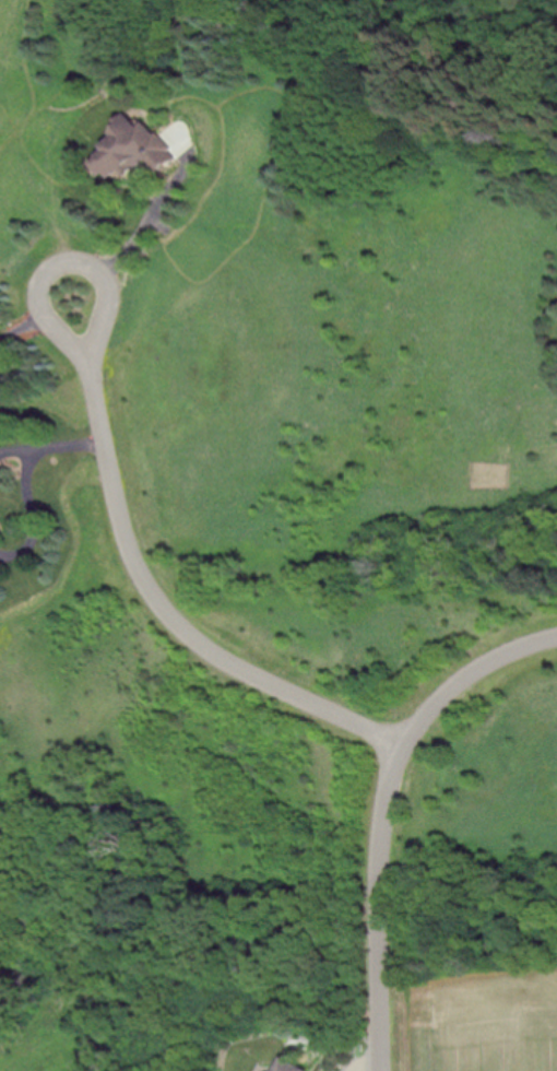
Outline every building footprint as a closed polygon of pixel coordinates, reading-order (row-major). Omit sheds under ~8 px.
[(123,133),(126,170),(170,166),(169,155),(170,155),(169,147),(154,148),(153,131),(123,133)] [(283,1057),(275,1070),(309,1070),(283,1057)]
